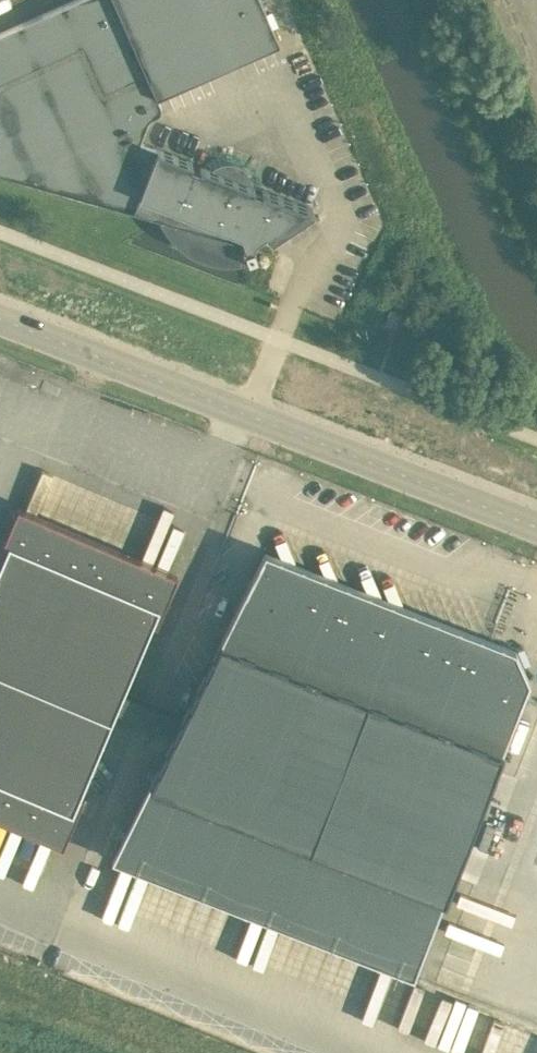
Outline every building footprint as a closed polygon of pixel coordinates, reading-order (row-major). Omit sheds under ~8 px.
[(164,218),(171,227),(178,235),(185,242),(191,248),(197,253),(203,256),(211,259),(216,260),(220,260),(229,260),(234,258),(240,256),(237,238),(244,240),(247,248),(245,248),(248,258),(256,255),(254,242),(310,209),(312,209),(313,207),(262,188),(261,180),(259,174),(256,169),(253,164),(249,161),(240,155),(231,153),(227,153),(223,153),(218,154),(211,158),(205,162),(202,165),(140,140),(148,121),(149,118),(152,116),(157,114),(159,112),(160,110),(161,107),(161,105),(157,94),(279,40),(262,0),(71,0),(0,32),(0,173),(164,218)] [(396,328),(402,313),(390,308),(384,323),(396,328)] [(60,834),(79,789),(83,779),(106,727),(113,709),(121,691),(128,674),(151,622),(171,576),(22,515),(0,567),(0,808),(60,834)] [(148,784),(111,858),(413,975),(495,766),(529,678),(515,647),(499,640),(495,642),(496,644),(480,651),(474,636),(459,642),(452,627),(437,634),(431,619),(416,626),(409,611),(394,617),(387,602),(372,609),(366,594),(351,601),(344,586),(329,592),(323,577),(308,584),(301,569),(287,575),(279,559),(264,553),(261,557),(223,633),(182,716),(127,693),(126,693),(121,691),(113,709),(118,711),(119,711),(122,712),(173,733),(148,784)]
